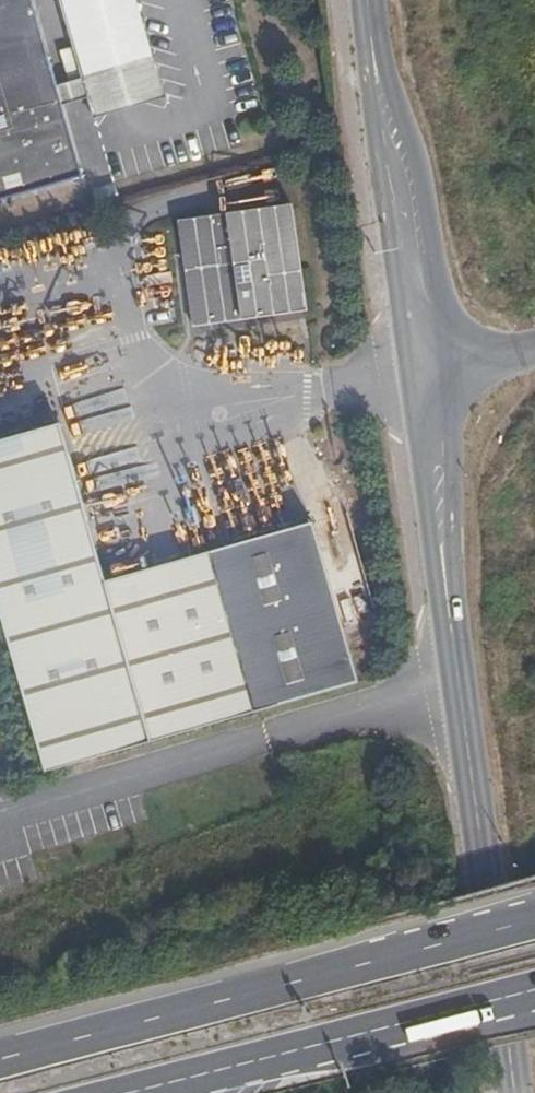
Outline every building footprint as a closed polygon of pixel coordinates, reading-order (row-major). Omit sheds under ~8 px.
[(80,181),(59,107),(84,100),(90,122),(162,101),(136,3),(136,0),(56,0),(78,78),(53,84),(30,0),(0,0),(0,203),(80,181)] [(291,203),(209,216),(210,223),(183,228),(189,265),(182,266),(190,327),(292,312),(289,288),(286,271),(302,267),(291,203)] [(210,223),(209,216),(175,221),(182,266),(189,265),(183,228),(210,223)] [(305,286),(302,267),(286,271),(289,288),(305,286)] [(28,404),(3,409),(9,437),(34,431),(28,404)] [(43,776),(355,685),(311,527),(104,586),(58,431),(0,447),(0,625),(43,776)]
